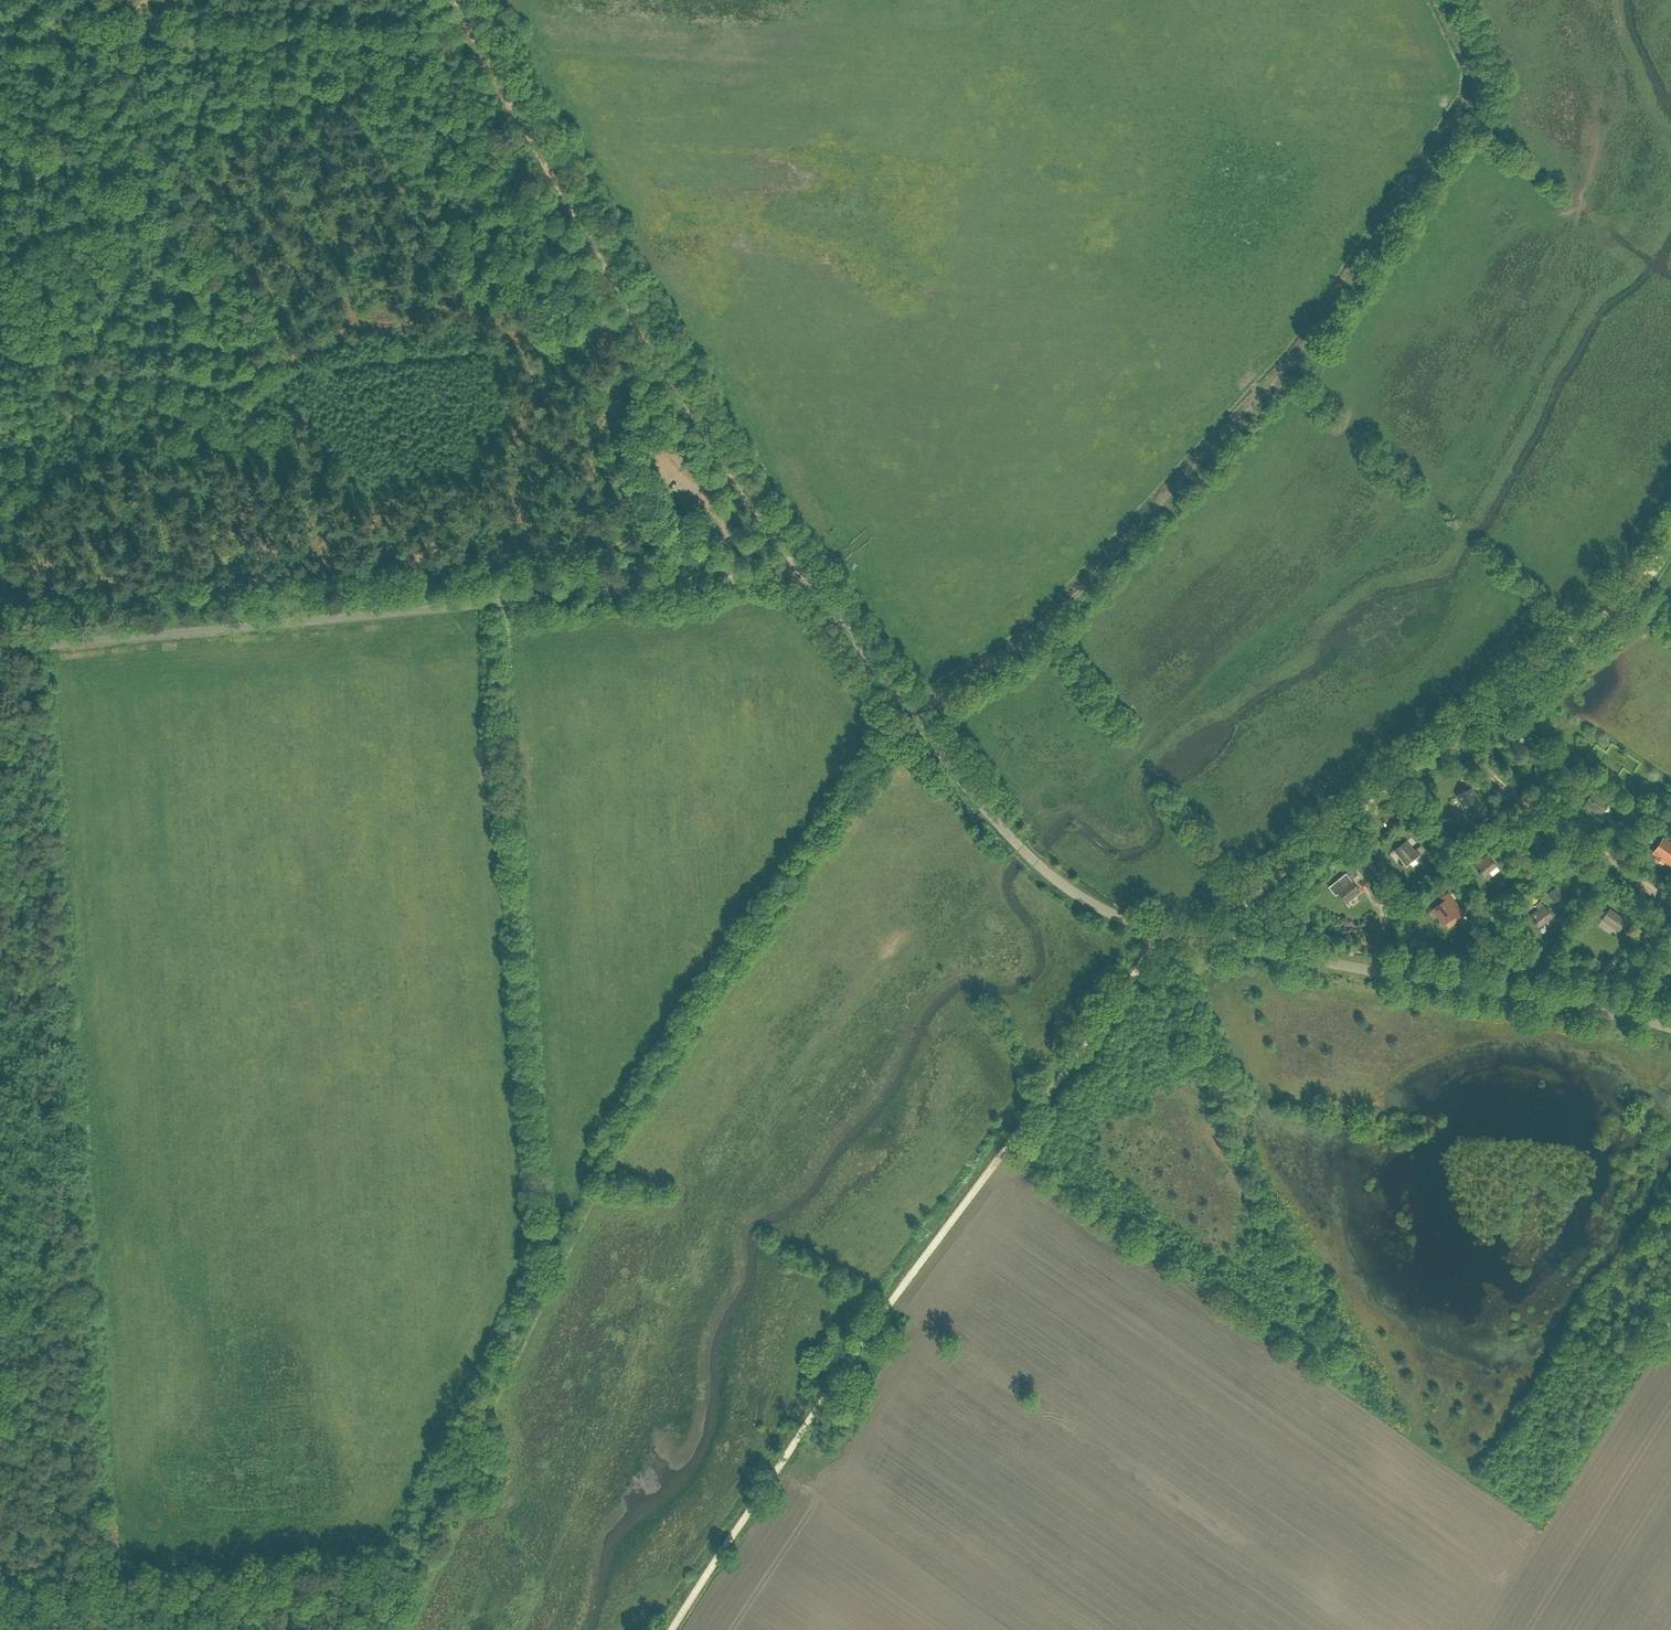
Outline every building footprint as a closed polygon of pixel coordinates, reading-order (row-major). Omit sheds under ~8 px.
[(1543,760),(1512,739),(1507,746),(1538,767),(1543,760)] [(1472,787),(1455,795),(1463,809),(1464,809),(1468,815),(1466,816),(1467,819),(1484,810),(1480,803),(1478,804),(1474,796),(1476,795),(1472,787)] [(1608,803),(1592,792),(1584,804),(1601,815),(1608,803)] [(1670,864),(1670,845),(1663,839),(1654,852),(1670,864)] [(1406,864),(1418,855),(1421,852),(1418,849),(1415,851),(1406,841),(1395,850),(1406,864)] [(1636,842),(1633,847),(1639,851),(1642,846),(1636,842)] [(1497,866),(1487,854),(1474,865),(1483,877),(1497,866)] [(1355,871),(1348,876),(1351,880),(1358,875),(1355,871)] [(1348,876),(1346,873),(1329,887),(1335,895),(1338,893),(1346,903),(1360,891),(1351,880),(1348,876)] [(1561,888),(1550,894),(1555,902),(1566,897),(1561,888)] [(1441,903),(1432,910),(1444,924),(1454,915),(1457,918),(1463,913),(1447,893),(1439,900),(1441,903)] [(1553,916),(1544,904),(1530,915),(1539,927),(1553,916)] [(1626,920),(1609,909),(1602,920),(1618,931),(1626,920)]
